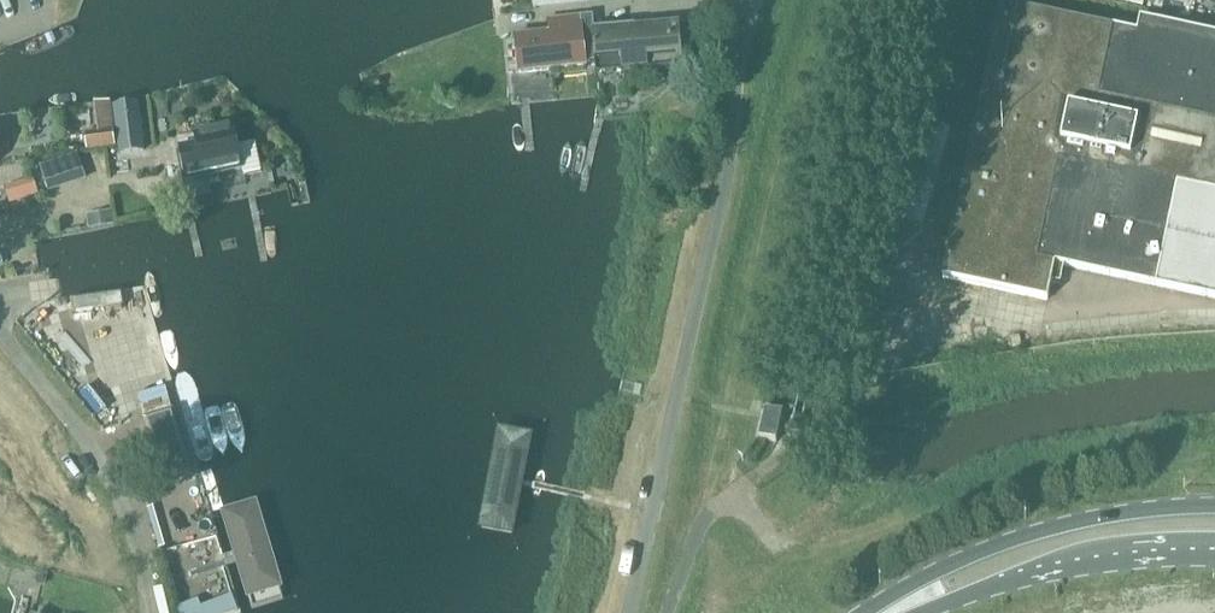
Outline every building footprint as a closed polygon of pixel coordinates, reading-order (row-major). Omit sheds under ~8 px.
[(935,58),(996,71),(1012,0),(947,0),(935,58)] [(996,71),(1058,84),(1074,6),(1047,0),(1012,0),(996,71)] [(1074,6),(1058,84),(1119,96),(1136,19),(1074,6)] [(549,20),(550,33),(515,37),(519,73),(586,66),(580,16),(579,16),(579,17),(549,20)] [(1136,19),(1119,96),(1180,109),(1197,32),(1136,19)] [(595,62),(596,62),(621,59),(622,72),(666,68),(666,72),(678,71),(678,67),(683,66),(680,38),(636,41),(634,25),(592,29),(595,62)] [(1180,109),(1214,117),(1214,35),(1197,32),(1180,109)] [(371,85),(373,91),(381,88),(379,82),(371,85)] [(914,112),(908,138),(960,149),(966,123),(914,112)] [(144,150),(139,114),(115,117),(120,154),(144,150)] [(255,143),(238,147),(234,128),(194,136),(196,144),(179,148),(186,179),(243,167),(244,175),(261,171),(255,143)] [(113,131),(85,134),(87,150),(115,147),(113,131)] [(908,138),(902,162),(955,174),(960,149),(908,138)] [(1041,139),(1036,165),(1078,174),(1084,148),(1041,139)] [(1084,148),(1078,174),(1116,182),(1121,156),(1084,148)] [(79,149),(41,163),(51,190),(89,176),(79,149)] [(902,162),(896,187),(950,198),(955,174),(902,162)] [(1036,165),(1030,190),(1073,199),(1078,174),(1036,165)] [(1191,198),(1214,203),(1214,176),(1197,172),(1191,198)] [(1078,174),(1073,199),(1111,207),(1116,182),(1078,174)] [(12,200),(41,191),(36,175),(7,183),(12,200)] [(896,187),(891,211),(945,223),(950,198),(896,187)] [(1030,190),(1025,214),(1068,223),(1073,199),(1030,190)] [(1186,223),(1214,229),(1214,203),(1191,198),(1186,223)] [(1073,199),(1068,223),(1106,231),(1111,207),(1073,199)] [(106,225),(105,214),(93,215),(95,227),(106,225)] [(1025,214),(1021,234),(1064,243),(1068,223),(1025,214)] [(1068,223),(1064,243),(1101,251),(1106,231),(1068,223)] [(1181,247),(1214,254),(1214,229),(1186,223),(1181,247)] [(1021,234),(1017,254),(1059,263),(1064,243),(1021,234)] [(1064,243),(1059,263),(1097,271),(1101,251),(1064,243)] [(1177,267),(1214,275),(1214,254),(1181,247),(1177,267)] [(1017,254),(1012,278),(1054,287),(1059,263),(1017,254)] [(1059,263),(1054,287),(1092,295),(1097,271),(1059,263)] [(1173,287),(1213,295),(1214,284),(1214,275),(1177,267),(1173,287)] [(1012,278),(1007,303),(1049,312),(1054,287),(1012,278)] [(1206,328),(1214,327),(1214,284),(1213,295),(1208,318),(1206,328)] [(1045,330),(1043,343),(1083,338),(1087,320),(1092,295),(1054,287),(1049,312),(1045,330)] [(1166,319),(1164,329),(1206,328),(1208,318),(1213,295),(1173,287),(1166,319)] [(1000,334),(997,349),(1043,343),(1045,330),(1049,312),(1007,303),(1003,321),(1000,334)] [(783,413),(765,409),(758,438),(776,442),(783,413)] [(173,410),(143,418),(158,468),(188,459),(173,410)] [(499,425),(479,529),(517,536),(536,432),(499,425)] [(287,598),(260,498),(220,513),(249,612),(287,598)]
